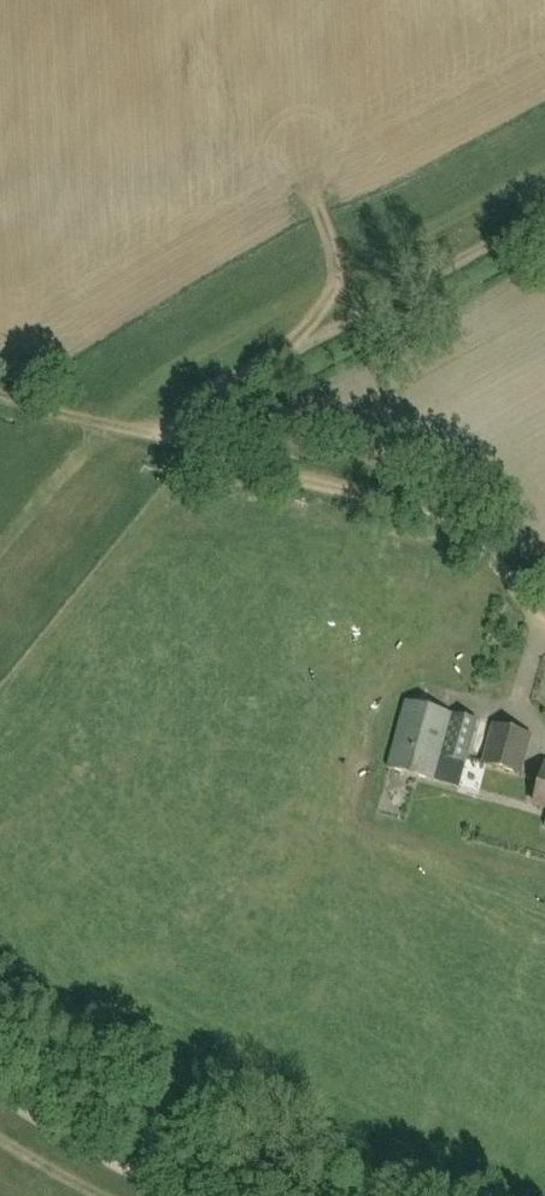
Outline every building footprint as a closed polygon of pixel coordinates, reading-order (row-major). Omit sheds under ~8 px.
[(406,704),(388,768),(459,788),(477,724),(406,704)] [(494,729),(484,767),(519,777),(530,739),(494,729)] [(534,807),(544,810),(544,768),(534,807)]
